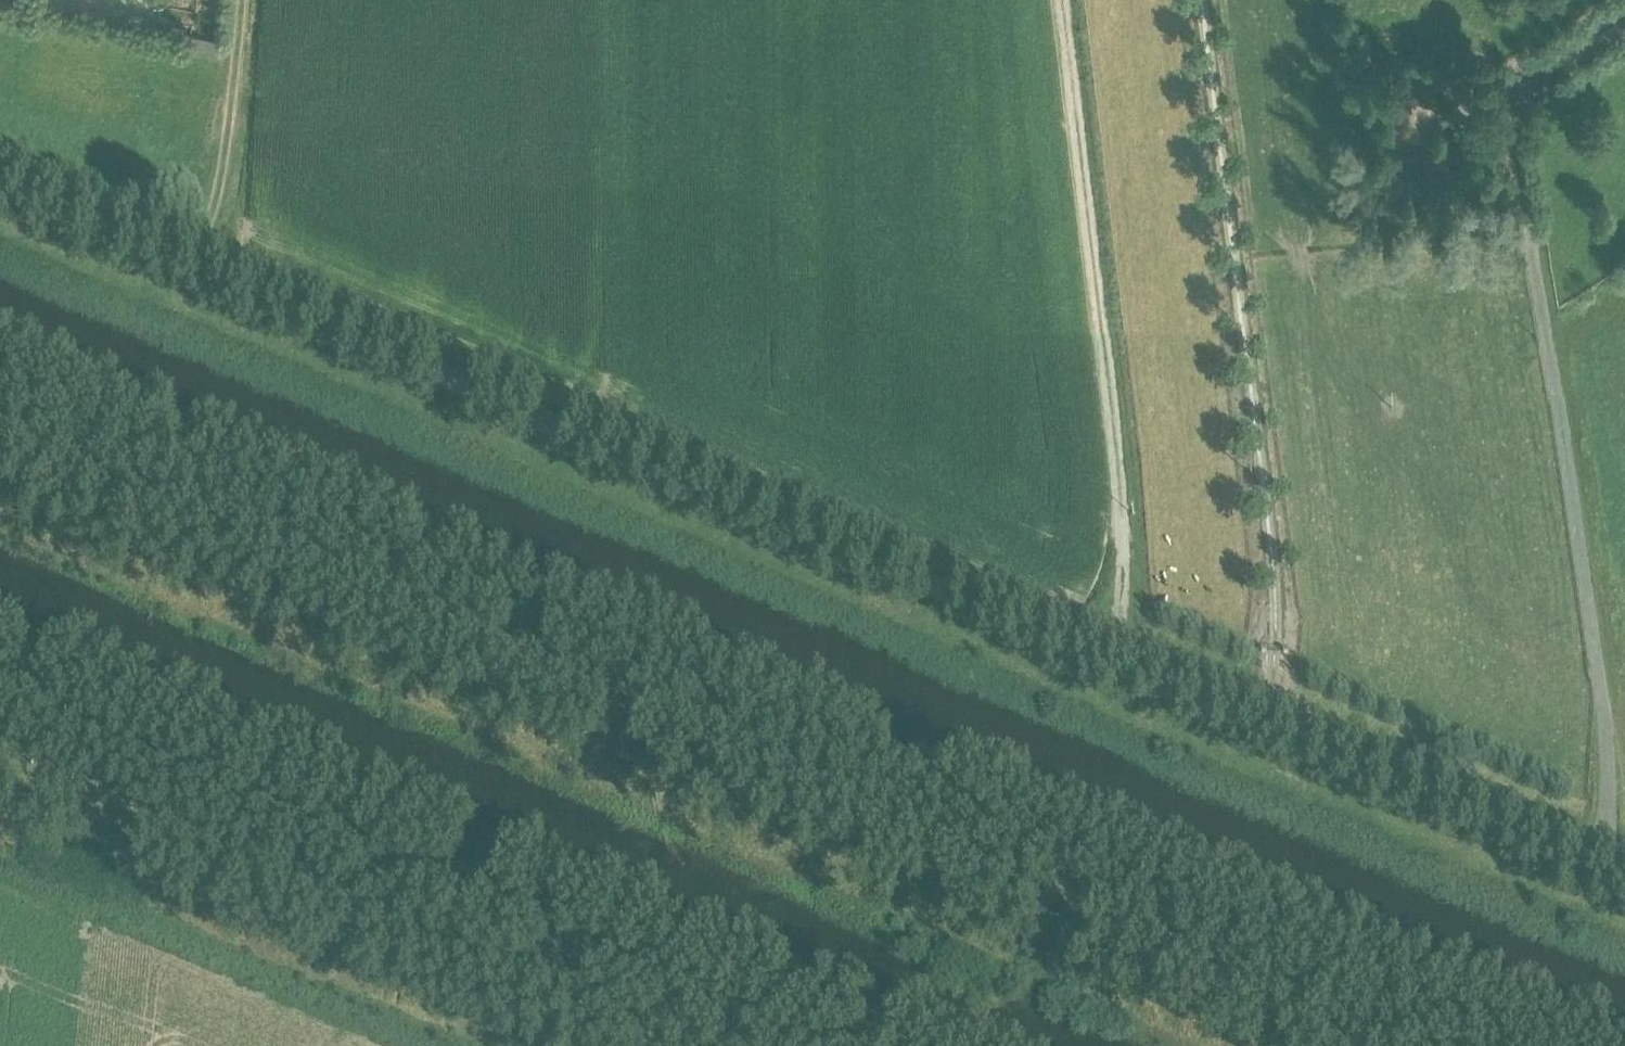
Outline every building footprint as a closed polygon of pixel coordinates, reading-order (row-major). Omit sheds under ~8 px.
[(193,32),(189,48),(220,54),(224,39),(193,32)]
